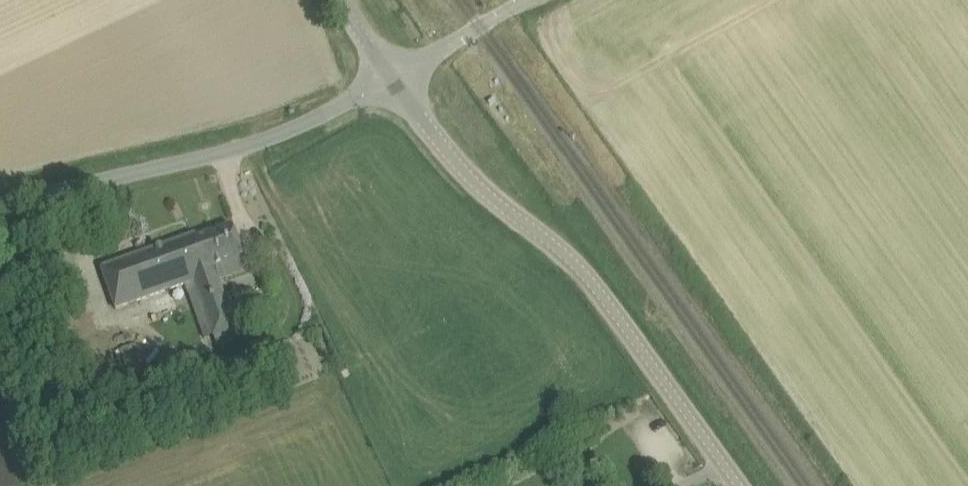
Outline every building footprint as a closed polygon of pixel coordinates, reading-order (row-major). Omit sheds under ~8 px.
[(214,268),(244,258),(233,226),(197,238),(196,235),(102,268),(116,309),(195,281),(219,347),(240,339),(236,327),(235,327),(214,268)]
